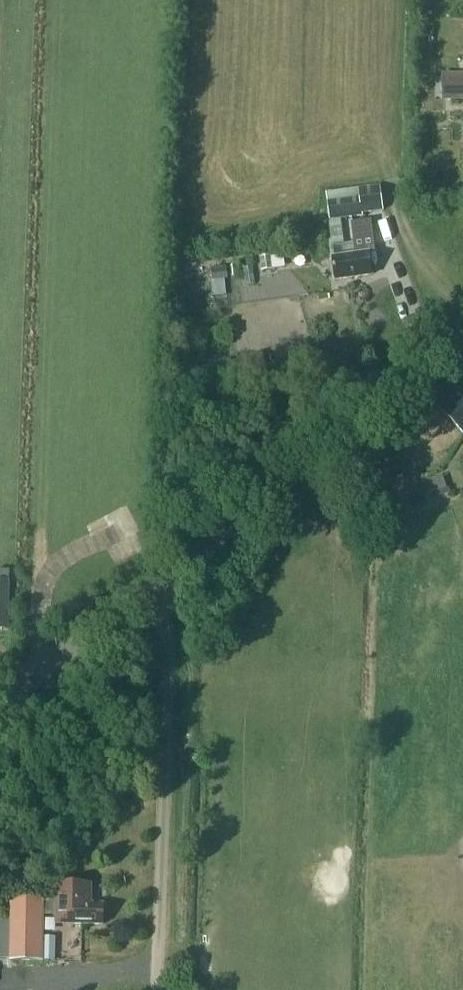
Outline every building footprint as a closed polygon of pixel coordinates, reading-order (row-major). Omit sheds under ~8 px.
[(450,74),(451,99),(462,99),(462,74),(450,74)] [(326,192),(327,201),(330,220),(333,246),(345,245),(341,219),(364,216),(364,214),(384,212),(381,185),(326,192)] [(333,258),(336,280),(372,275),(369,253),(367,240),(354,242),(354,244),(333,246),(335,257),(333,258)] [(262,271),(273,270),(271,256),(260,258),(262,271)] [(213,281),(228,279),(227,267),(211,269),(213,281)] [(462,431),(462,395),(459,398),(454,392),(439,406),(462,431)] [(432,493),(447,488),(443,476),(428,480),(432,493)] [(8,628),(9,580),(9,569),(0,569),(0,628),(8,628)] [(57,899),(56,916),(56,924),(104,926),(104,905),(92,905),(92,889),(57,888),(57,899)] [(10,899),(10,919),(0,919),(0,956),(9,956),(9,961),(43,962),(44,915),(44,899),(10,899)] [(56,916),(57,899),(44,899),(44,915),(56,916)]
